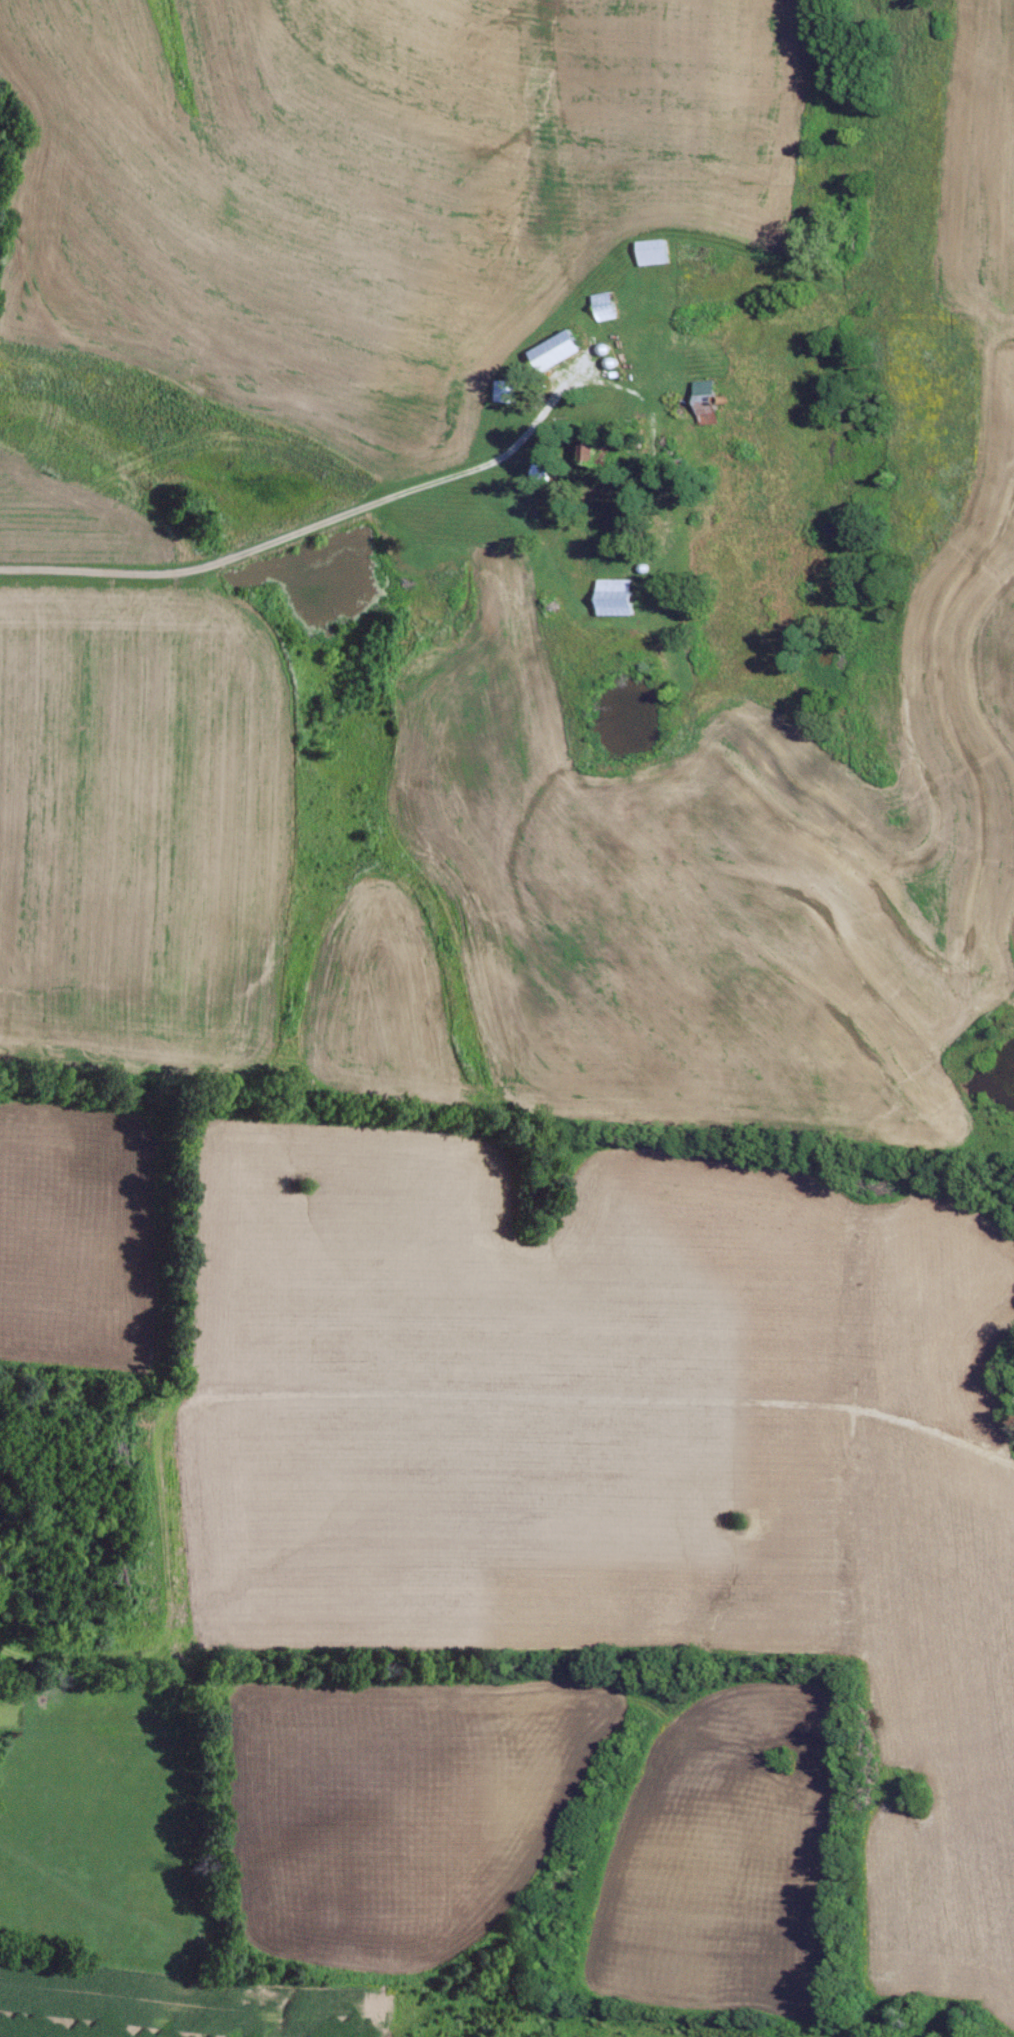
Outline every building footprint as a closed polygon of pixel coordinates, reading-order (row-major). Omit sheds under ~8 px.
[(639,240),(639,264),(666,264),(666,240),(639,240)] [(616,317),(610,291),(591,295),(597,322),(616,317)] [(536,348),(546,368),(581,351),(572,331),(536,348)] [(691,380),(694,408),(715,406),(713,378),(691,380)] [(497,401),(518,401),(518,379),(497,379),(497,401)] [(579,462),(598,462),(598,434),(579,434),(579,462)] [(548,480),(548,464),(532,464),(532,480),(548,480)] [(597,614),(631,614),(631,588),(597,588),(597,614)]
